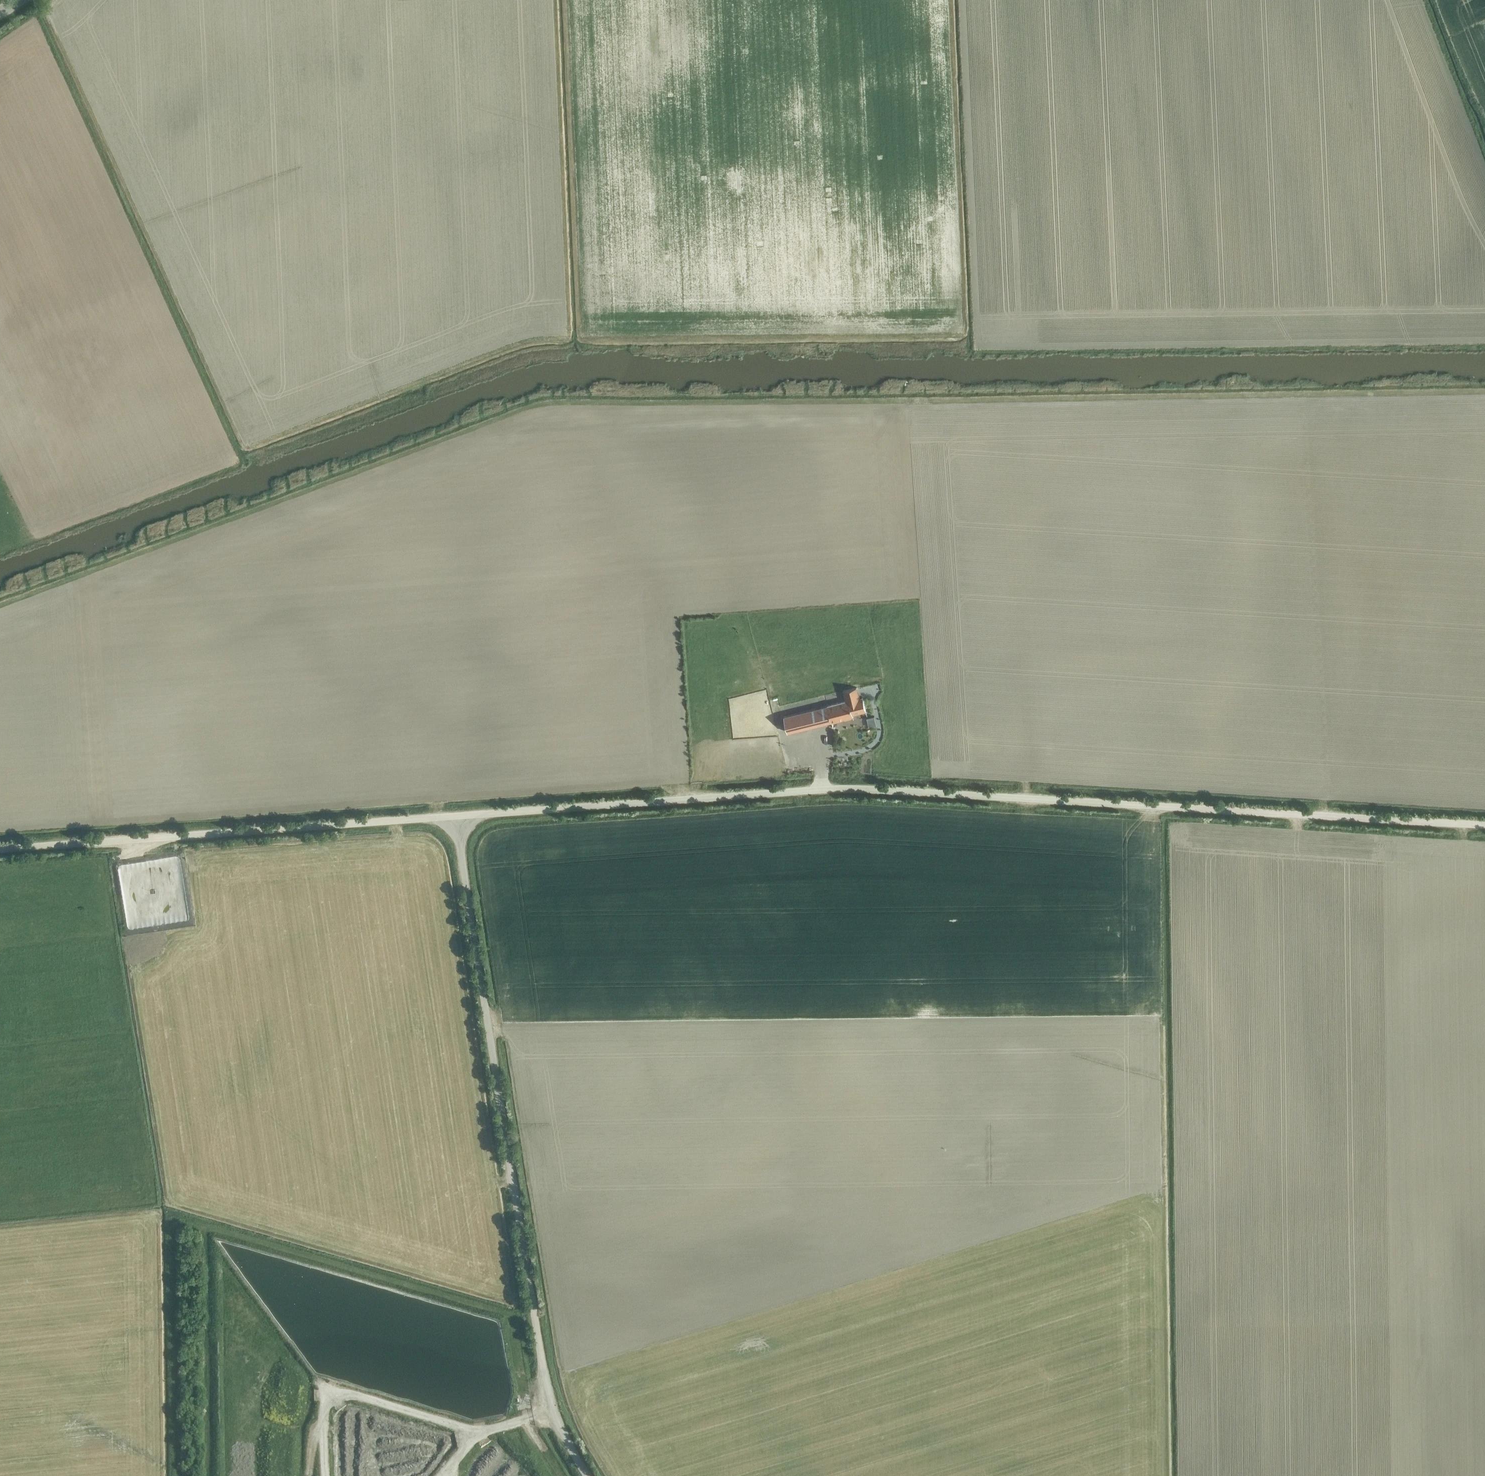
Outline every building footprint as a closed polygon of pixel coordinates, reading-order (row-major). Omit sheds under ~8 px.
[(846,699),(784,715),(788,731),(831,720),(853,715),(853,713),(866,709),(863,696),(860,696),(857,686),(843,689),(846,699)]
